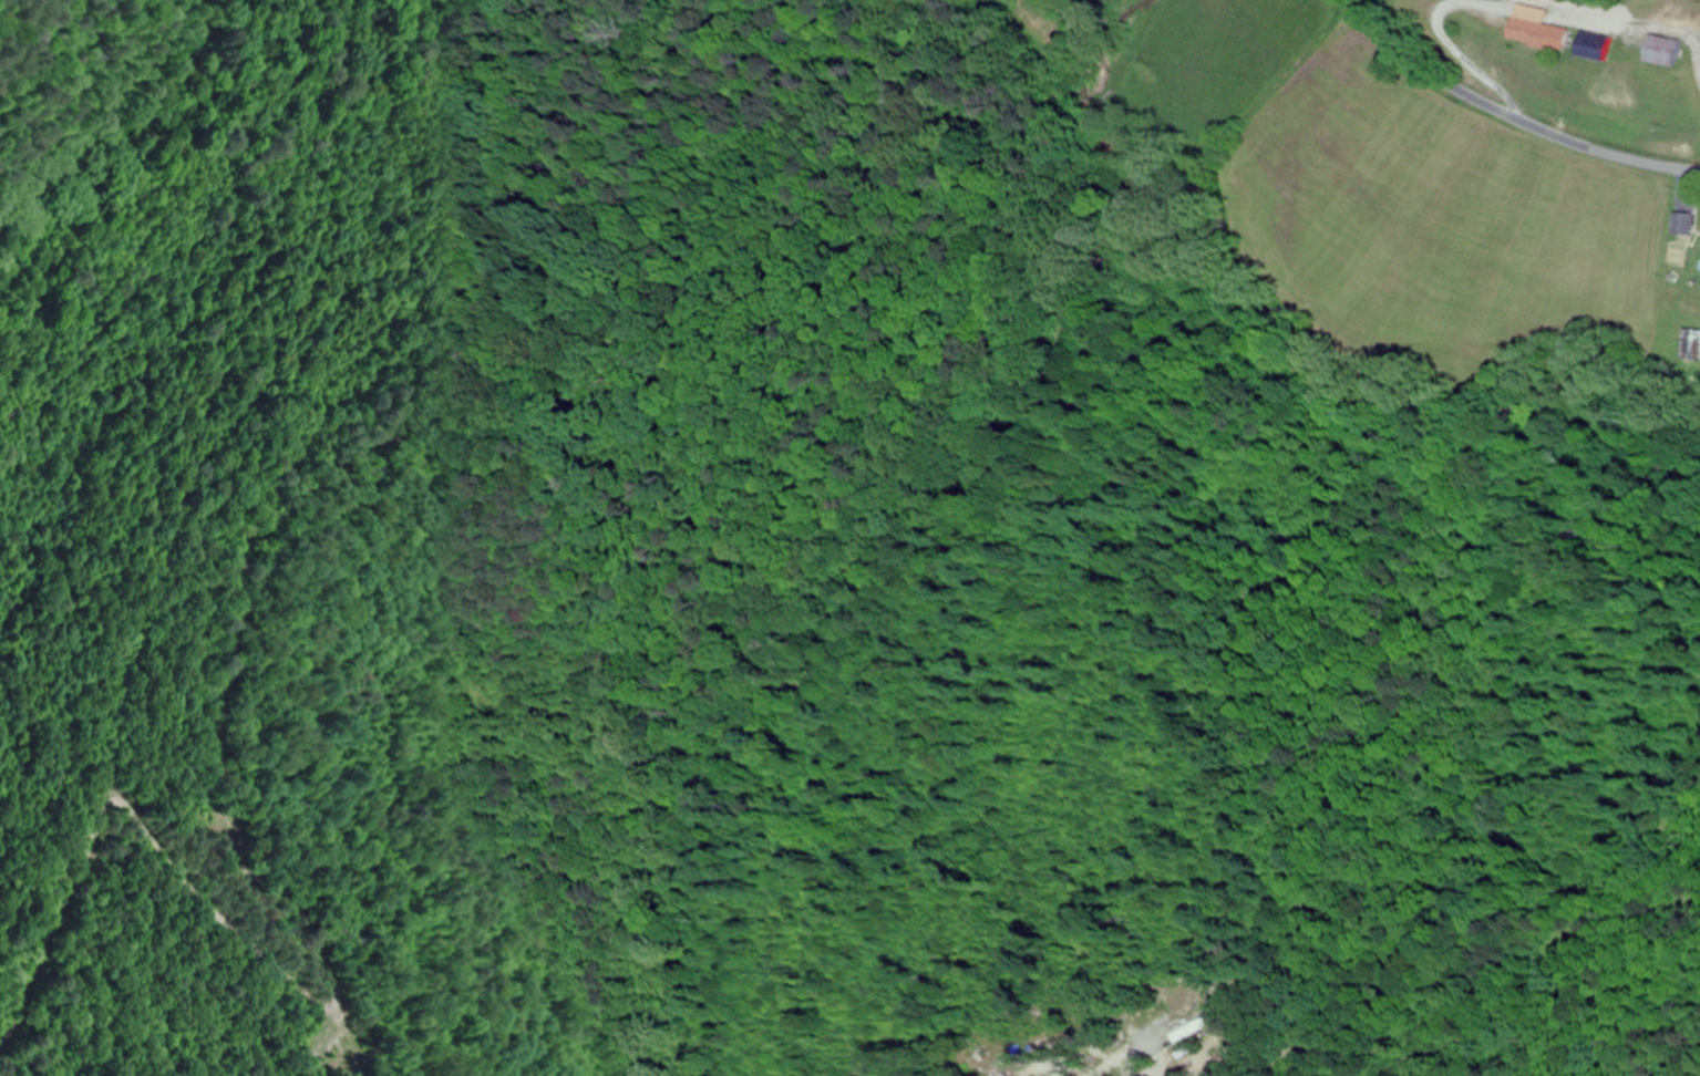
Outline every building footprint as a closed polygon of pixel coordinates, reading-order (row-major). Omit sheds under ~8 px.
[(1569,51),(1572,27),(1512,19),(1509,43),(1569,51)] [(1579,57),(1607,63),(1612,38),(1584,32),(1579,57)] [(1648,62),(1678,68),(1683,41),(1653,35),(1648,62)] [(1672,236),(1694,236),(1694,213),(1672,213),(1672,236)] [(1683,330),(1683,362),(1699,362),(1699,330),(1683,330)]
